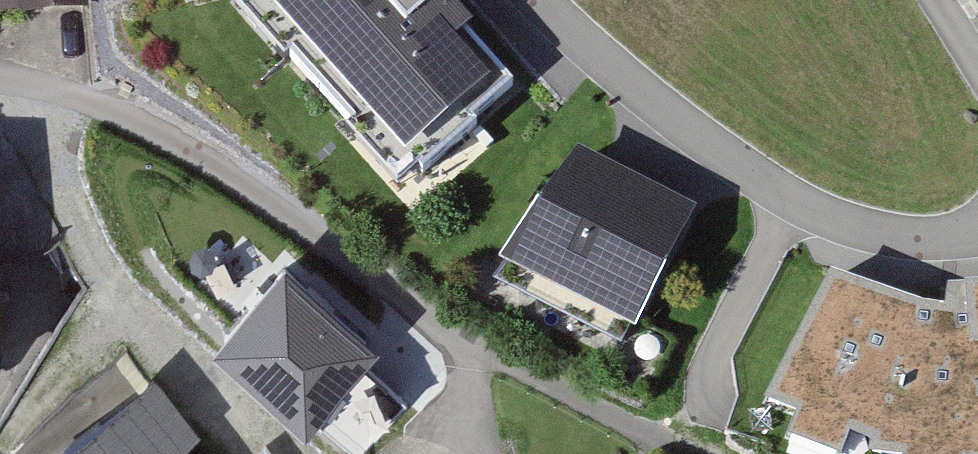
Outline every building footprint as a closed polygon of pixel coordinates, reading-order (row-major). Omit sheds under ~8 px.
[(20,17),(21,24),(89,17),(87,0),(0,0),(0,19),(20,17)] [(428,0),(228,0),(226,2),(400,196),(513,95),(428,0)] [(684,215),(579,162),(498,278),(623,343),(684,215)] [(383,335),(291,265),(241,320),(329,395),(339,384),(383,423),(417,388),(370,349),(383,335)] [(950,288),(944,312),(830,275),(764,399),(797,411),(789,437),(831,453),(843,453),(850,432),(874,440),(870,452),(884,453),(977,453),(977,285),(950,288)] [(188,430),(201,419),(153,355),(20,453),(206,453),(188,430)]
